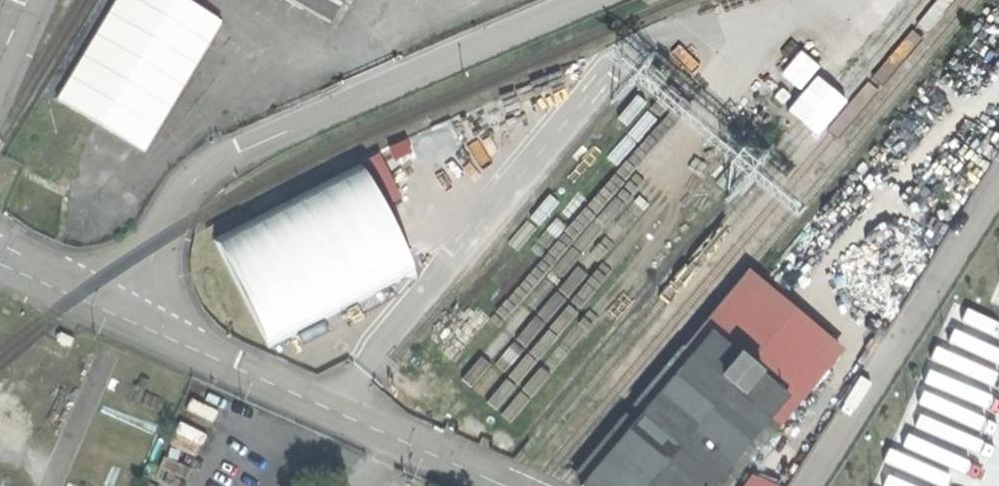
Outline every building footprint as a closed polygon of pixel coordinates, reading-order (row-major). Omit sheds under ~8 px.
[(57,97),(145,150),(225,20),(192,0),(116,0),(57,97)] [(324,16),(333,0),(296,0),(324,16)] [(416,268),(362,161),(214,235),(268,342),(416,268)] [(747,290),(693,354),(768,418),(823,354),(747,290)] [(60,333),(56,341),(69,347),(73,339),(60,333)] [(768,418),(693,354),(582,485),(711,485),(768,418)] [(753,476),(746,485),(775,485),(753,476)]
